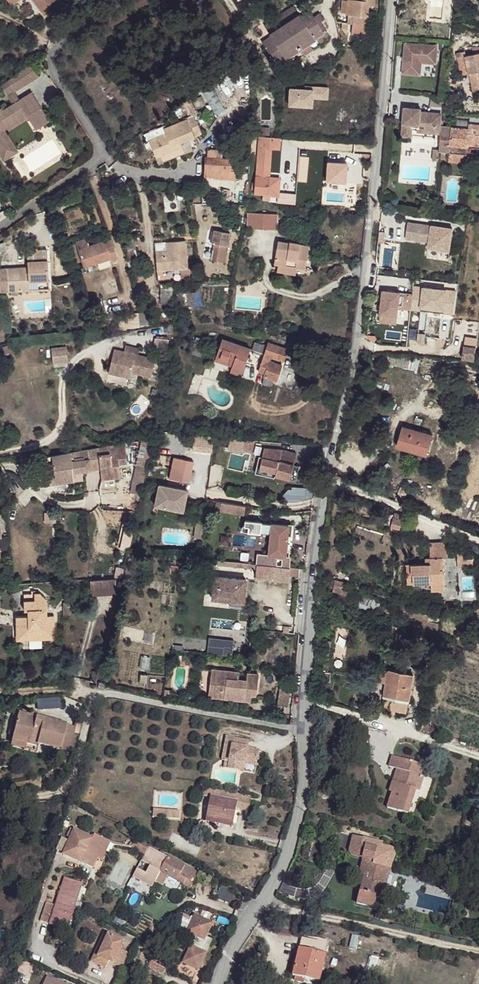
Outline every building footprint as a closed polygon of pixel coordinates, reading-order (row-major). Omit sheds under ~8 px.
[(37,6),(40,3),(44,8),(55,0),(33,0),(37,6)] [(352,24),(366,25),(368,6),(373,7),(374,0),(359,0),(359,2),(343,0),(341,13),(353,14),(352,24)] [(266,25),(271,33),(299,14),(294,7),(266,25)] [(301,17),(305,23),(313,17),(309,11),(301,17)] [(279,71),(330,37),(325,31),(323,32),(318,24),(320,22),(324,20),(319,13),(313,17),(305,23),(301,17),(299,14),(271,33),(269,34),(271,36),(262,42),(266,48),(275,63),(274,64),(278,70),(279,71)] [(340,29),(347,34),(348,23),(339,22),(340,29)] [(436,64),(437,46),(405,44),(403,74),(420,75),(421,63),(436,64)] [(472,48),(474,55),(466,56),(465,51),(457,53),(462,75),(470,73),(476,72),(478,80),(472,82),(474,91),(478,90),(478,47),(472,48)] [(1,85),(8,96),(14,92),(39,76),(30,63),(1,85)] [(216,115),(224,110),(215,93),(220,90),(216,83),(210,87),(211,88),(203,93),(216,115)] [(3,160),(14,153),(0,130),(26,114),(28,118),(35,129),(49,121),(32,92),(19,100),(13,104),(3,110),(2,108),(0,110),(0,155),(3,160)] [(19,100),(14,92),(8,96),(13,104),(19,100)] [(443,107),(444,97),(432,95),(431,106),(443,107)] [(183,103),(188,115),(190,114),(194,112),(195,111),(190,99),(187,100),(188,101),(183,103)] [(437,133),(439,113),(421,111),(421,109),(404,107),(402,136),(411,137),(412,127),(413,125),(420,125),(425,126),(424,129),(424,132),(437,133)] [(0,130),(14,153),(18,151),(6,132),(28,118),(26,114),(0,130)] [(148,140),(158,164),(162,162),(160,156),(182,147),(180,143),(202,134),(195,117),(192,118),(163,129),(165,134),(148,140)] [(469,124),(469,121),(456,120),(456,128),(469,129),(469,124)] [(469,124),(469,129),(456,128),(441,127),(439,150),(439,152),(449,153),(449,154),(466,155),(467,148),(467,145),(478,146),(478,125),(469,124)] [(163,129),(162,127),(145,133),(148,140),(165,134),(163,129)] [(235,131),(235,140),(249,141),(249,132),(235,131)] [(263,194),(262,200),(270,200),(270,195),(278,196),(279,178),(269,178),(271,149),(272,137),(259,136),(255,194),(263,194)] [(271,149),(279,150),(280,138),(272,137),(271,149)] [(471,148),(478,149),(478,146),(467,145),(467,148),(466,155),(471,155),(471,148)] [(162,162),(185,153),(182,147),(160,156),(162,162)] [(205,158),(204,178),(234,180),(236,160),(222,159),(223,151),(208,150),(207,158),(205,158)] [(465,164),(466,155),(449,154),(448,162),(465,164)] [(6,203),(10,200),(5,193),(8,191),(6,187),(0,191),(0,195),(6,203)] [(209,204),(210,188),(203,188),(203,189),(201,189),(202,204),(209,204)] [(248,213),(247,228),(262,229),(262,227),(277,227),(277,215),(248,213)] [(450,245),(452,231),(444,230),(444,227),(408,222),(405,239),(429,243),(430,239),(442,240),(441,243),(450,245)] [(216,244),(213,260),(224,262),(229,233),(214,230),(211,243),(216,244)] [(76,242),(85,267),(110,259),(111,261),(117,258),(111,240),(106,242),(105,241),(88,246),(86,238),(76,242)] [(155,252),(157,271),(180,269),(188,268),(185,241),(166,242),(167,251),(155,252)] [(155,243),(155,252),(167,251),(166,242),(155,243)] [(278,242),(274,264),(278,265),(296,268),(305,269),(309,247),(299,245),(299,244),(289,242),(289,244),(278,242)] [(126,253),(129,261),(136,258),(134,250),(126,253)] [(0,292),(19,291),(19,281),(29,281),(48,280),(47,256),(27,257),(28,267),(0,269),(0,290),(0,292)] [(295,275),(296,268),(278,265),(277,272),(295,275)] [(180,269),(181,279),(190,278),(189,268),(188,268),(180,269)] [(29,291),(29,281),(19,281),(19,291),(29,291)] [(161,289),(161,302),(172,302),(172,283),(159,284),(161,289)] [(454,313),(458,288),(445,286),(441,311),(454,313)] [(411,310),(413,295),(383,291),(380,315),(397,317),(398,308),(411,310)] [(132,326),(149,325),(148,312),(131,314),(131,315),(132,326)] [(118,316),(119,327),(132,326),(131,315),(118,316)] [(396,324),(397,317),(380,315),(379,322),(396,324)] [(204,346),(206,341),(196,337),(194,343),(204,346)] [(155,338),(154,351),(167,353),(168,340),(155,338)] [(474,361),(477,339),(465,338),(462,359),(474,361)] [(222,339),(216,356),(233,362),(232,366),(230,372),(241,375),(250,349),(222,339)] [(252,351),(264,354),(266,346),(255,342),(252,351)] [(264,354),(258,371),(265,374),(264,377),(273,380),(277,381),(282,366),(270,362),(272,357),(283,361),(287,349),(268,342),(266,346),(264,354)] [(200,357),(204,346),(194,343),(191,354),(200,357)] [(3,347),(5,354),(12,353),(11,351),(14,350),(13,346),(10,347),(10,345),(3,347)] [(114,349),(109,373),(129,378),(131,372),(151,377),(155,360),(138,355),(139,349),(126,346),(125,352),(114,349)] [(51,349),(53,363),(68,362),(66,347),(51,349)] [(216,356),(215,360),(232,366),(233,362),(216,356)] [(264,377),(262,384),(270,387),(273,380),(264,377)] [(428,453),(433,435),(403,427),(397,447),(418,453),(418,451),(428,453)] [(142,440),(130,492),(137,494),(142,495),(149,463),(151,453),(154,438),(142,440)] [(230,439),(228,449),(239,452),(242,450),(242,448),(243,440),(230,439)] [(253,450),(255,441),(243,440),(242,448),(253,450)] [(41,458),(44,484),(56,483),(55,475),(73,473),(92,471),(91,470),(101,469),(101,474),(120,472),(119,464),(127,463),(125,443),(41,458)] [(276,473),(275,476),(295,481),(299,466),(293,465),(296,454),(282,450),(264,448),(262,458),(259,469),(276,473)] [(160,456),(151,453),(149,463),(158,465),(160,456)] [(275,476),(276,473),(259,469),(262,458),(259,457),(255,473),(274,478),(275,476)] [(174,458),(169,479),(189,483),(193,461),(174,458)] [(121,478),(120,472),(101,474),(102,480),(121,478)] [(74,481),(73,473),(55,475),(56,483),(74,481)] [(159,485),(154,506),(183,512),(187,490),(159,485)] [(128,522),(135,524),(142,495),(137,494),(133,512),(130,511),(128,522)] [(221,503),(220,511),(244,515),(245,506),(221,503)] [(400,533),(404,515),(395,513),(391,531),(400,533)] [(290,568),(291,557),(283,556),(283,548),(286,549),(288,525),(270,524),(270,522),(261,521),(261,522),(245,521),(245,526),(243,526),(242,528),(242,530),(243,531),(244,532),(269,534),(267,555),(257,554),(256,565),(257,565),(290,568)] [(194,538),(202,539),(204,524),(196,523),(194,538)] [(0,540),(2,550),(9,549),(8,539),(0,540)] [(445,590),(444,558),(448,558),(448,542),(430,543),(431,558),(426,558),(426,564),(407,565),(408,584),(432,583),(432,591),(445,591),(445,600),(458,600),(458,590),(445,590)] [(224,561),(223,566),(256,570),(257,565),(256,565),(224,561)] [(256,570),(255,580),(288,583),(289,575),(299,576),(299,569),(290,568),(257,565),(256,570)] [(214,577),(212,599),(244,602),(246,580),(214,577)] [(90,581),(91,596),(117,594),(116,579),(90,581)] [(347,596),(349,588),(342,587),(342,582),(335,581),(333,593),(347,596)] [(29,636),(29,640),(42,639),(42,636),(46,636),(50,639),(54,635),(54,616),(47,616),(46,599),(41,594),(35,594),(34,591),(32,591),(32,594),(24,594),(25,610),(28,610),(29,616),(17,616),(17,628),(20,628),(20,636),(29,636)] [(334,606),(317,600),(317,605),(333,610),(334,606)] [(396,637),(397,627),(384,622),(382,630),(385,631),(385,634),(396,637)] [(29,640),(29,636),(20,636),(20,628),(17,628),(17,640),(29,640)] [(209,639),(207,653),(232,656),(233,641),(209,639)] [(409,702),(414,676),(375,668),(373,680),(387,683),(384,697),(385,697),(409,702)] [(211,670),(209,690),(225,691),(224,698),(251,701),(251,695),(256,696),(258,675),(247,674),(246,681),(239,680),(226,679),(227,672),(211,670)] [(239,680),(239,673),(227,672),(226,679),(239,680)] [(280,686),(278,705),(287,706),(290,687),(280,686)] [(224,698),(225,691),(209,690),(208,696),(224,698)] [(407,713),(409,702),(385,697),(383,708),(407,713)] [(13,736),(18,713),(14,712),(9,735),(13,736)] [(13,736),(12,740),(36,746),(37,744),(60,749),(66,725),(18,713),(13,736)] [(73,753),(78,735),(74,735),(76,727),(66,725),(60,749),(73,753)] [(225,760),(224,768),(240,771),(242,760),(257,763),(259,751),(247,749),(249,741),(226,737),(225,747),(232,748),(229,761),(225,760)] [(35,752),(36,746),(12,740),(10,746),(35,752)] [(229,761),(232,748),(225,747),(222,760),(225,760),(229,761)] [(419,791),(424,777),(420,776),(423,766),(392,756),(389,767),(396,769),(401,770),(397,783),(392,782),(389,791),(392,792),(387,808),(408,814),(416,790),(419,791)] [(243,772),(245,765),(256,767),(257,763),(242,760),(240,771),(243,772)] [(397,783),(401,770),(396,769),(392,782),(397,783)] [(333,800),(335,787),(324,786),(323,798),(333,800)] [(208,810),(206,822),(233,827),(235,814),(238,802),(211,797),(213,790),(204,788),(203,796),(210,798),(209,806),(206,806),(205,809),(208,810)] [(238,802),(235,814),(238,814),(239,810),(248,812),(251,797),(213,790),(211,797),(238,802)] [(206,806),(209,806),(210,798),(203,796),(201,805),(206,806)] [(6,815),(9,818),(15,812),(11,809),(6,815)] [(64,853),(63,855),(93,868),(97,858),(106,840),(94,835),(92,839),(70,828),(67,837),(71,839),(69,841),(64,853)] [(388,875),(394,854),(394,851),(392,849),(382,846),(383,843),(353,836),(349,849),(349,852),(351,854),(352,855),(363,858),(365,859),(362,872),(366,873),(365,879),(364,879),(360,892),(359,892),(356,903),(367,906),(371,906),(372,906),(374,904),(376,897),(379,898),(385,875),(388,875)] [(64,853),(69,841),(61,838),(56,850),(64,853)] [(135,850),(144,855),(149,846),(136,839),(132,847),(135,849),(135,850)] [(102,860),(110,842),(106,840),(97,858),(102,860)] [(133,877),(152,887),(155,881),(163,886),(168,876),(184,885),(187,887),(190,882),(193,883),(198,874),(149,848),(142,861),(150,866),(146,874),(137,869),(133,877)] [(365,879),(366,873),(362,872),(365,859),(363,858),(358,878),(364,879),(365,879)] [(382,899),(388,875),(385,875),(379,898),(382,899)] [(45,903),(39,921),(66,929),(81,883),(64,878),(55,906),(45,903)] [(232,904),(236,896),(228,893),(229,891),(221,887),(217,898),(232,904)] [(196,936),(183,963),(198,970),(212,940),(206,937),(212,924),(195,915),(193,919),(190,917),(189,921),(183,918),(178,928),(196,936)] [(98,957),(108,934),(104,933),(94,955),(98,957)] [(94,955),(91,962),(106,968),(109,962),(122,968),(128,954),(120,950),(124,941),(108,934),(98,957),(94,955)] [(319,983),(329,942),(318,939),(317,942),(302,938),(293,976),(295,977),(305,979),(319,983)] [(148,967),(162,975),(165,969),(151,961),(149,963),(148,965),(148,967)] [(375,975),(376,968),(367,966),(365,969),(366,973),(375,975)] [(32,974),(26,971),(21,982),(26,983),(28,983),(32,974)]
